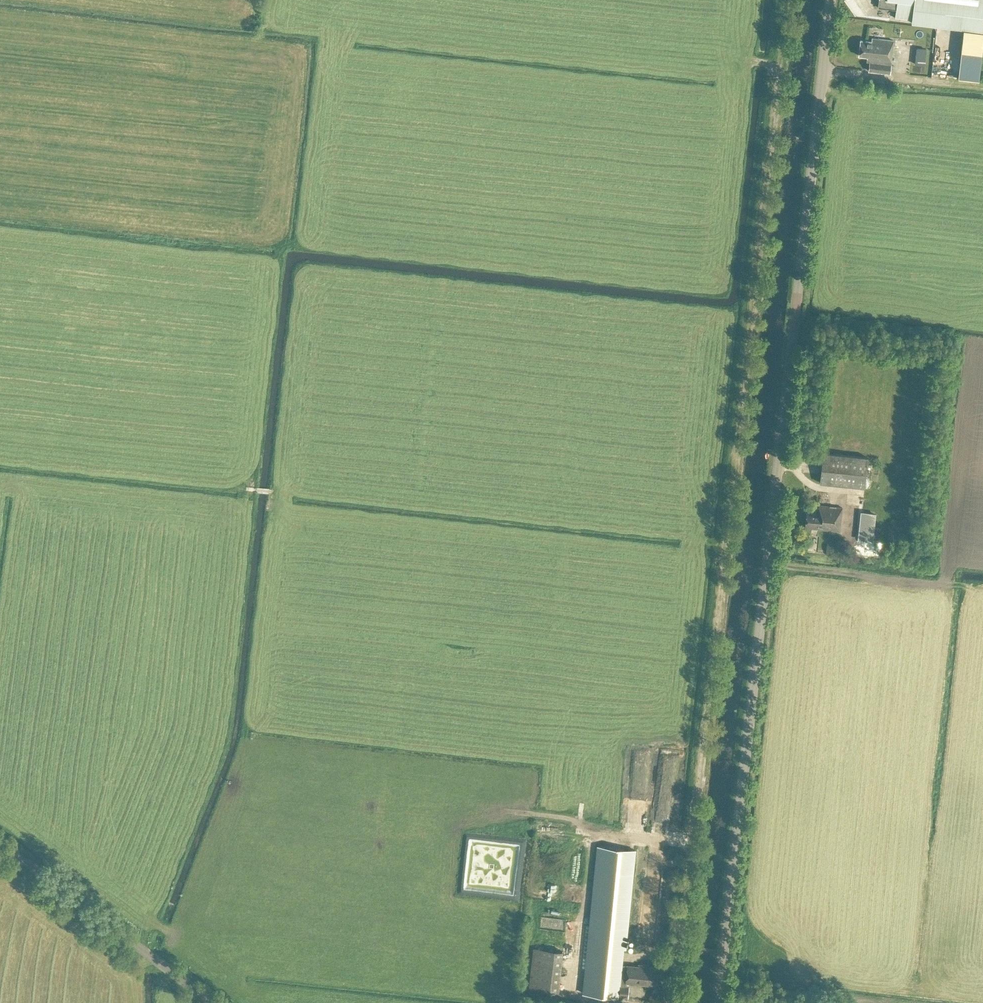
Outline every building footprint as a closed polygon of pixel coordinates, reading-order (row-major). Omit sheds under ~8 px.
[(878,6),(896,8),(895,16),(912,18),(911,22),(963,27),(958,76),(978,78),(982,35),(982,0),(878,0),(878,6)] [(870,61),(869,66),(869,70),(890,72),(893,40),(872,37),(871,41),(860,40),(859,55),(867,56),(867,58),(872,58),(872,61),(870,61)] [(823,452),(820,482),(864,487),(868,457),(823,452)] [(807,512),(805,527),(840,531),(842,507),(819,505),(818,513),(807,512)] [(859,509),(857,534),(870,536),(872,510),(859,509)] [(667,833),(669,802),(659,801),(657,832),(667,833)] [(658,968),(647,967),(622,964),(633,849),(599,846),(585,993),(619,997),(619,996),(628,997),(629,984),(629,982),(657,985),(658,968)] [(541,923),(564,928),(566,919),(544,914),(541,923)] [(536,942),(536,948),(533,948),(528,988),(559,991),(563,951),(547,949),(547,943),(536,942)]
